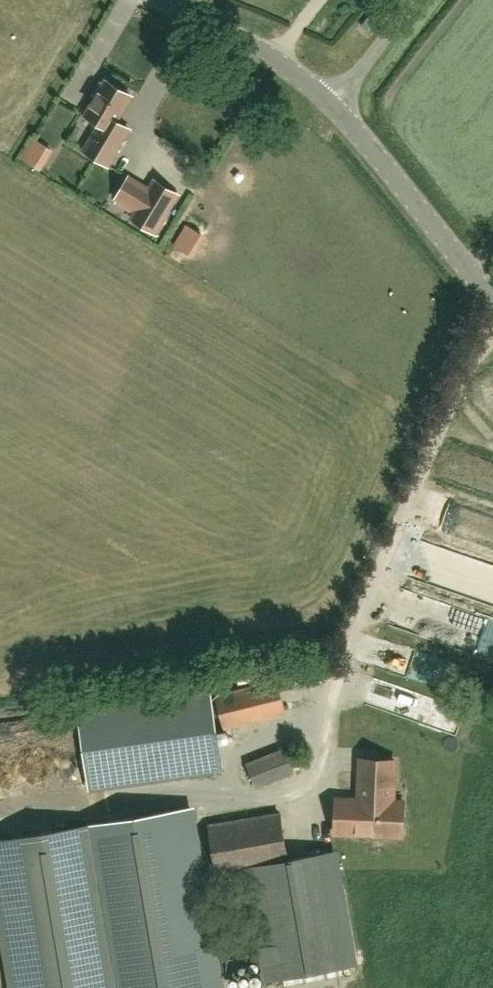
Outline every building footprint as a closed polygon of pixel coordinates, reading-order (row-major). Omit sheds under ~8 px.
[(100,124),(84,151),(107,164),(128,129),(115,121),(130,95),(106,81),(104,84),(101,82),(94,94),(97,96),(85,115),(100,124)] [(38,171),(51,147),(29,135),(16,159),(38,171)] [(117,198),(137,210),(132,220),(154,233),(177,194),(155,181),(149,190),(128,178),(117,198)] [(278,680),(215,695),(224,728),(286,712),(278,680)] [(79,711),(90,788),(221,769),(210,692),(79,711)] [(284,749),(247,764),(255,786),(292,772),(284,749)] [(395,760),(360,759),(358,799),(336,798),(335,833),(401,836),(403,801),(393,800),(395,760)] [(0,840),(0,909),(13,987),(221,987),(190,808),(0,840)] [(288,860),(280,813),(209,826),(217,873),(248,868),(268,980),(354,964),(333,852),(288,860)]
